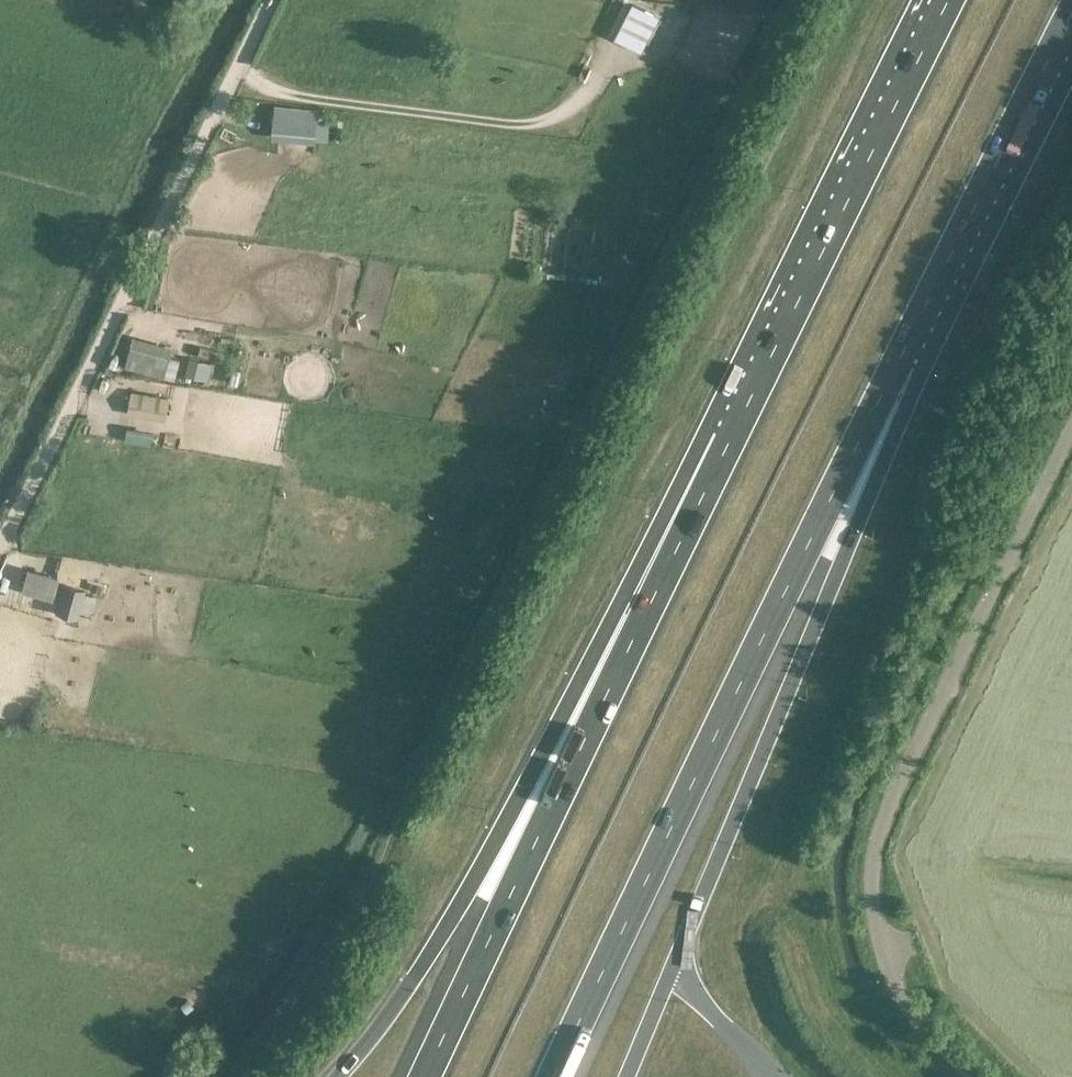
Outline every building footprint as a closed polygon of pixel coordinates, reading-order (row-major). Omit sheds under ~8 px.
[(660,16),(631,1),(613,36),(641,51),(660,16)] [(272,137),(315,141),(318,108),(275,104),(272,137)] [(174,346),(133,335),(125,366),(175,379),(180,358),(170,356),(174,346)] [(212,362),(190,357),(185,374),(208,380),(212,362)] [(170,397),(132,390),(128,413),(166,420),(170,397)] [(27,567),(22,586),(53,595),(58,576),(33,569),(27,567)] [(85,587),(63,582),(57,608),(78,613),(85,587)]
